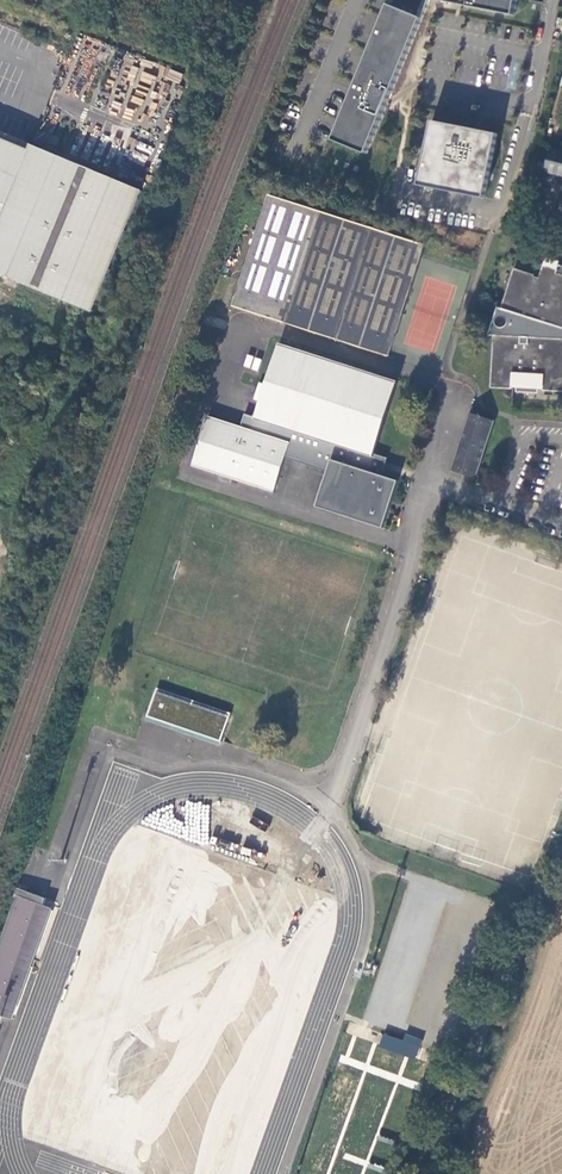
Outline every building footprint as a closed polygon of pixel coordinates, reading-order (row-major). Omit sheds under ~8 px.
[(335,140),(368,154),(430,0),(392,0),(335,140)] [(517,0),(435,0),(514,15),(517,0)] [(168,77),(179,82),(182,74),(171,70),(168,77)] [(498,134),(432,121),(420,186),(485,198),(498,134)] [(91,312),(141,191),(88,168),(32,145),(30,150),(0,138),(0,274),(91,312)] [(561,176),(561,152),(550,149),(544,172),(561,176)] [(234,309),(386,357),(421,246),(269,198),(234,309)] [(558,265),(559,261),(546,257),(538,278),(533,277),(534,275),(513,268),(501,308),(500,309),(509,311),(508,336),(493,336),(490,387),(511,389),(511,384),(516,385),(515,392),(537,393),(538,386),(542,386),(542,391),(561,392),(561,339),(556,339),(557,326),(561,327),(561,266),(558,265)] [(508,336),(509,311),(500,309),(501,308),(497,307),(488,335),(493,336),(508,336)] [(396,387),(278,349),(256,418),(245,414),(240,428),(209,418),(193,467),(274,493),(286,457),(302,462),(329,471),(317,507),(384,529),(399,481),(383,476),(389,460),(374,456),(396,387)] [(247,354),(243,366),(257,371),(261,359),(247,354)] [(475,479),(494,422),(470,415),(452,472),(475,479)] [(209,738),(223,742),(233,714),(158,688),(148,717),(209,738)] [(1,1023),(4,1015),(14,1019),(53,911),(43,907),(46,898),(21,889),(0,948),(0,1023),(1,1023)] [(405,1033),(402,1040),(383,1033),(379,1046),(415,1059),(422,1039),(405,1033)]
